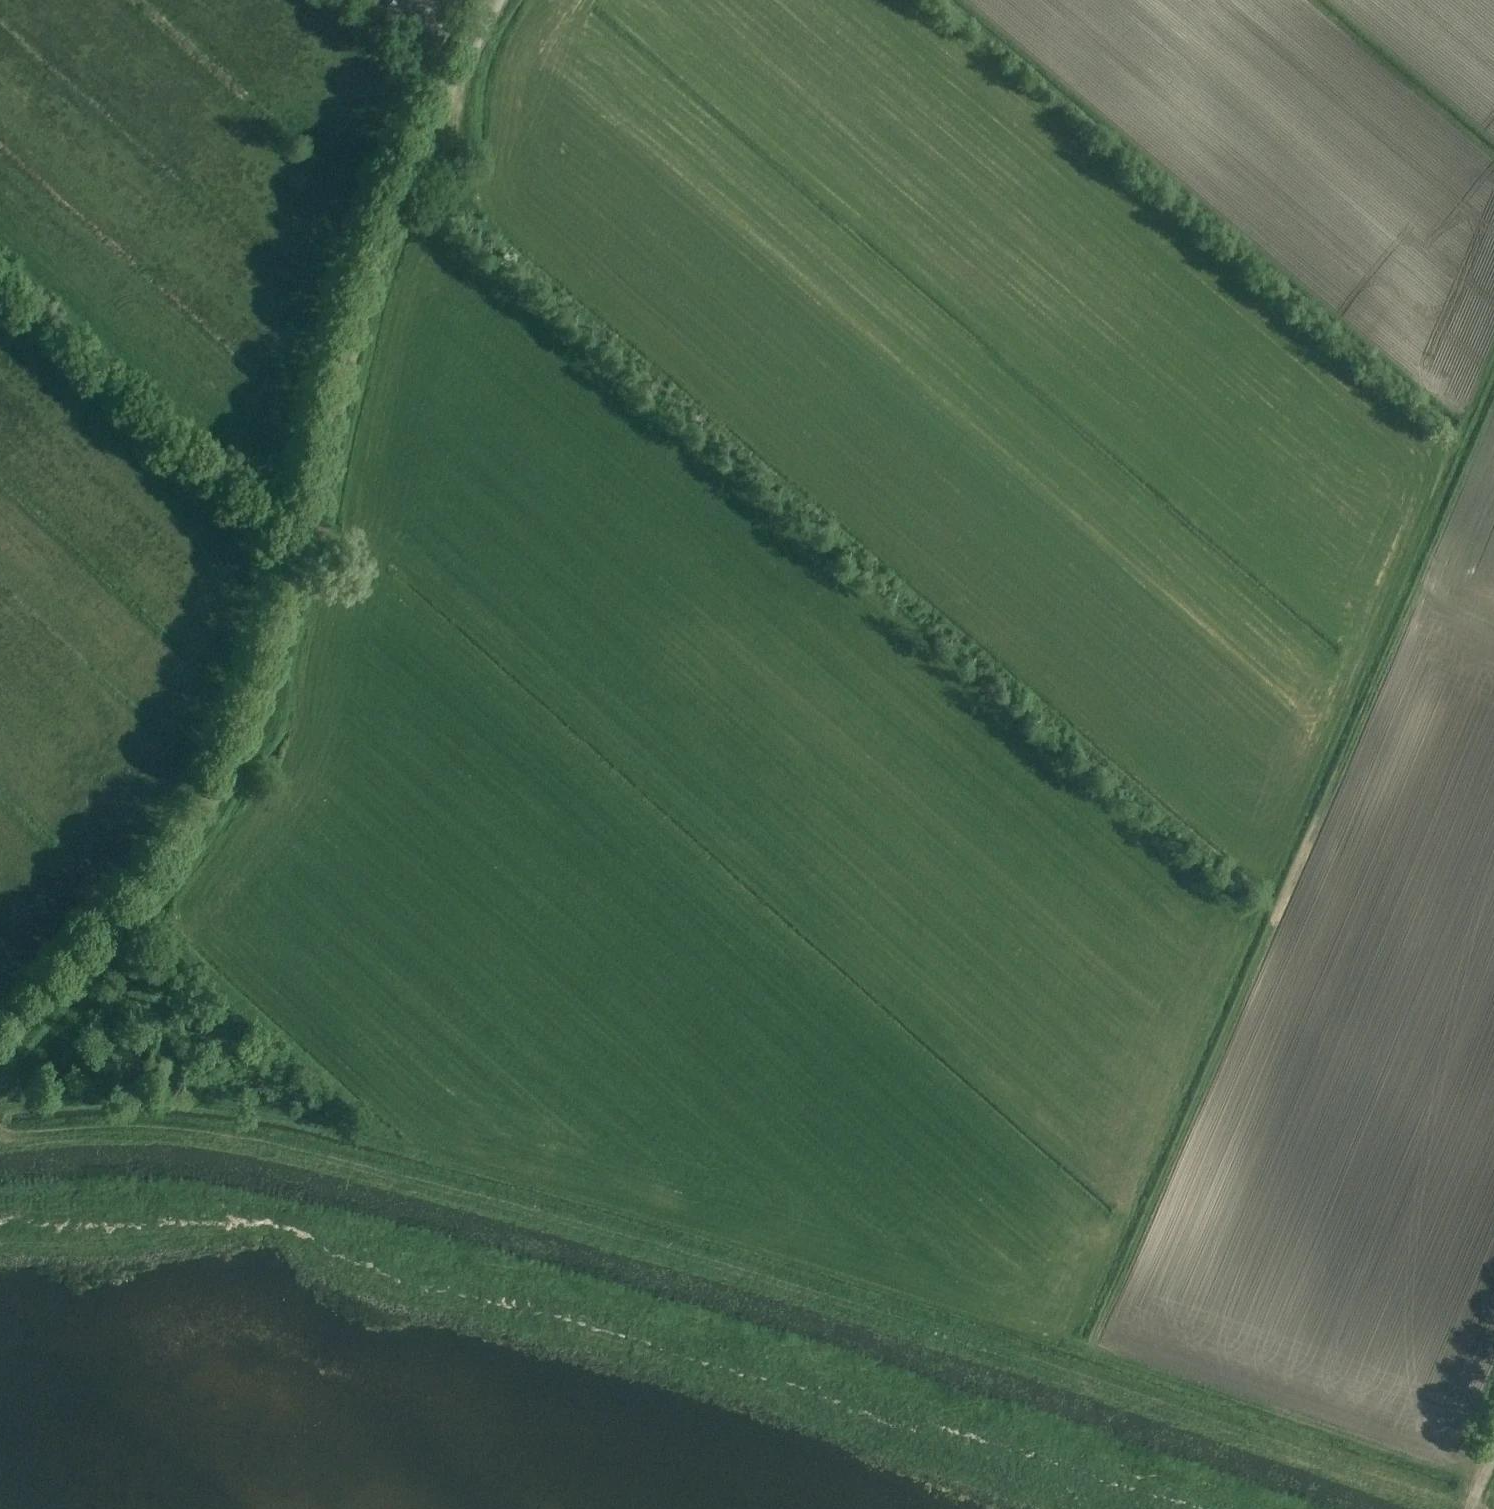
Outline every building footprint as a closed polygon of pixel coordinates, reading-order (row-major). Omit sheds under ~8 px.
[(430,42),(443,27),(409,0),(390,0),(385,6),(430,42)] [(366,481),(374,491),(386,482),(378,472),(366,481)]
